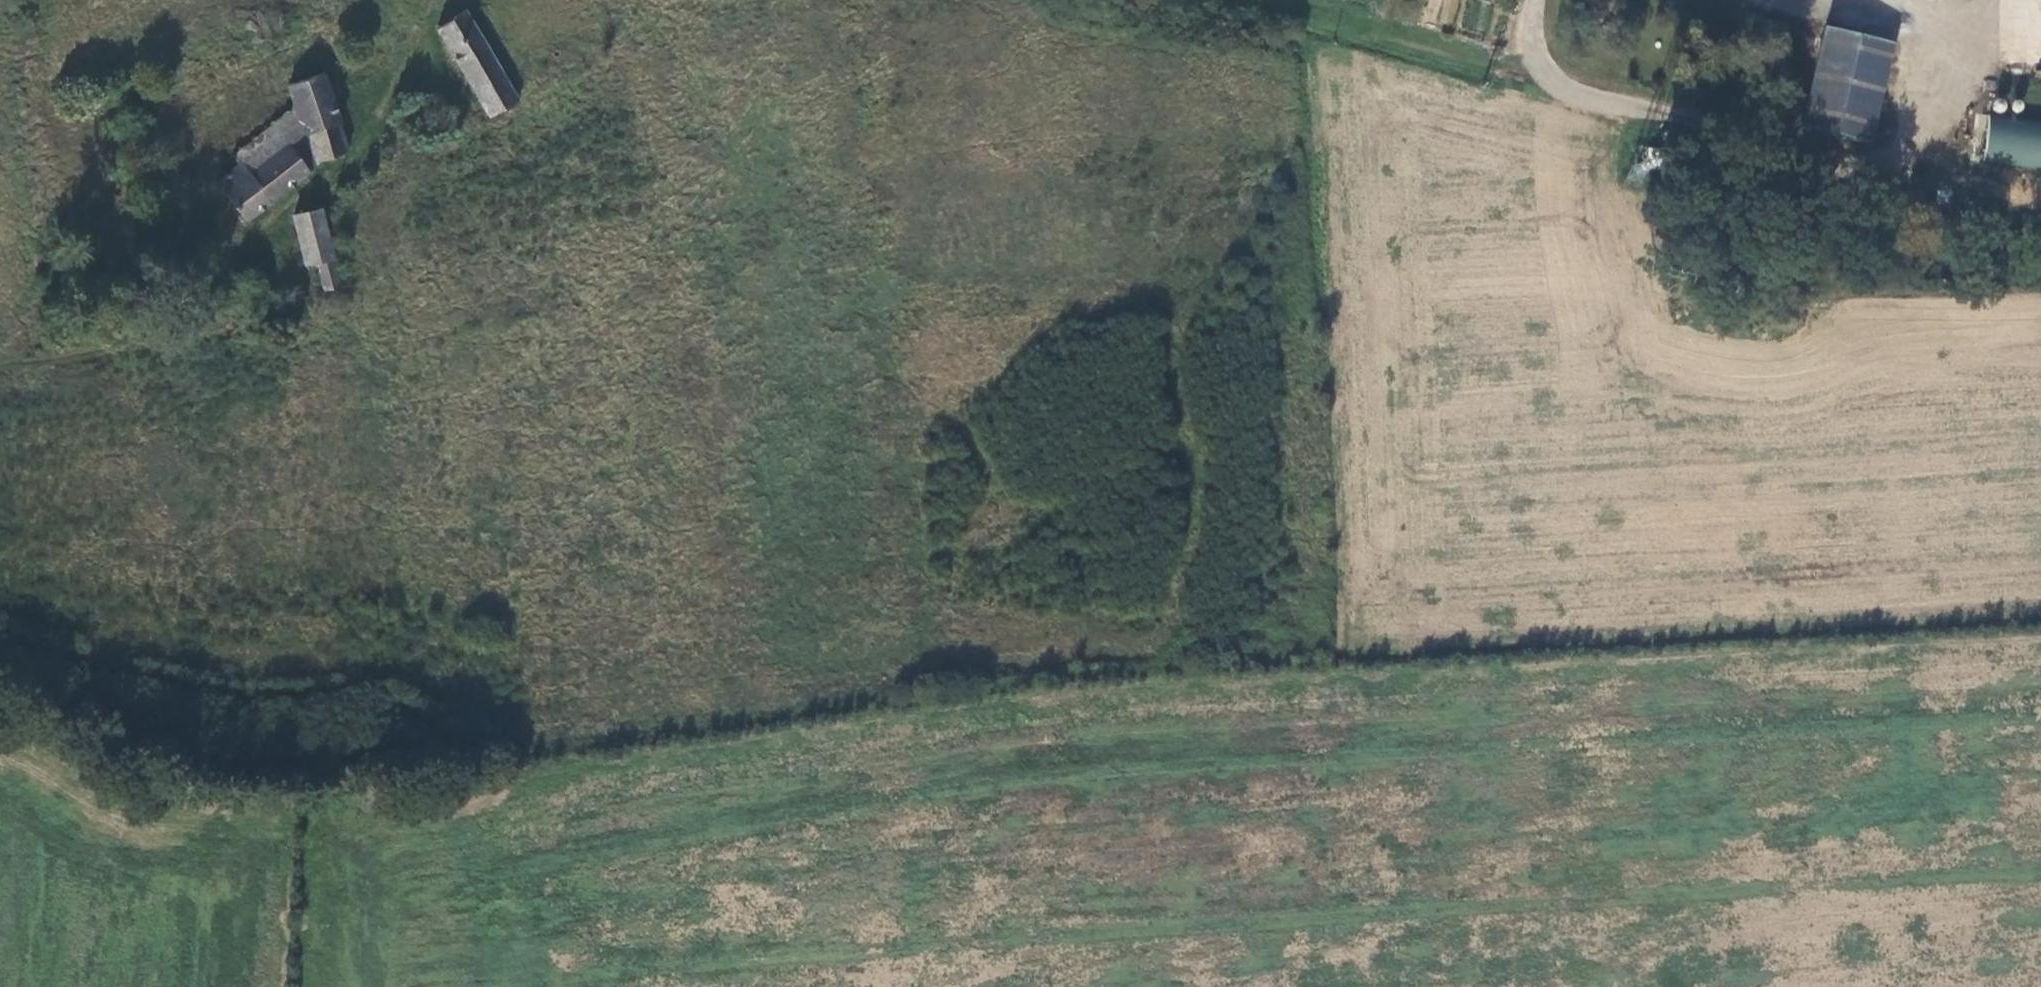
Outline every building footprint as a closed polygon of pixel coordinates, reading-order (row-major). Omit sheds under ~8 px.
[(1803,15),(1807,1),(1804,0),(1746,0),(1746,1),(1803,15)] [(519,100),(467,11),(439,28),(491,115),(519,100)] [(1892,49),(1825,31),(1802,121),(1868,139),(1892,49)] [(318,156),(352,148),(342,124),(347,121),(324,69),(318,71),(287,84),(296,106),(233,152),(239,159),(217,177),(242,209),(249,216),(318,160),(318,156)] [(1988,111),(1983,158),(2040,165),(2040,118),(1988,111)] [(325,290),(342,286),(325,209),(295,217),(305,266),(318,263),(325,290)]
